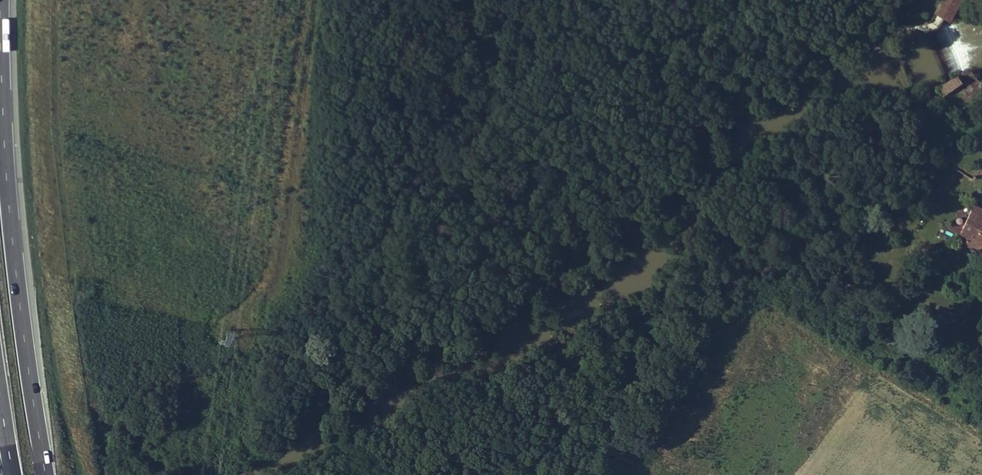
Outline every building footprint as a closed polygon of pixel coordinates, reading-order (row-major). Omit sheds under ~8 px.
[(952,21),(962,0),(941,0),(935,12),(952,21)] [(947,74),(966,66),(950,26),(931,34),(947,74)] [(964,79),(957,71),(936,84),(944,93),(964,79)] [(958,238),(981,249),(981,208),(974,205),(958,238)] [(944,231),(957,237),(964,220),(952,214),(944,231)]
